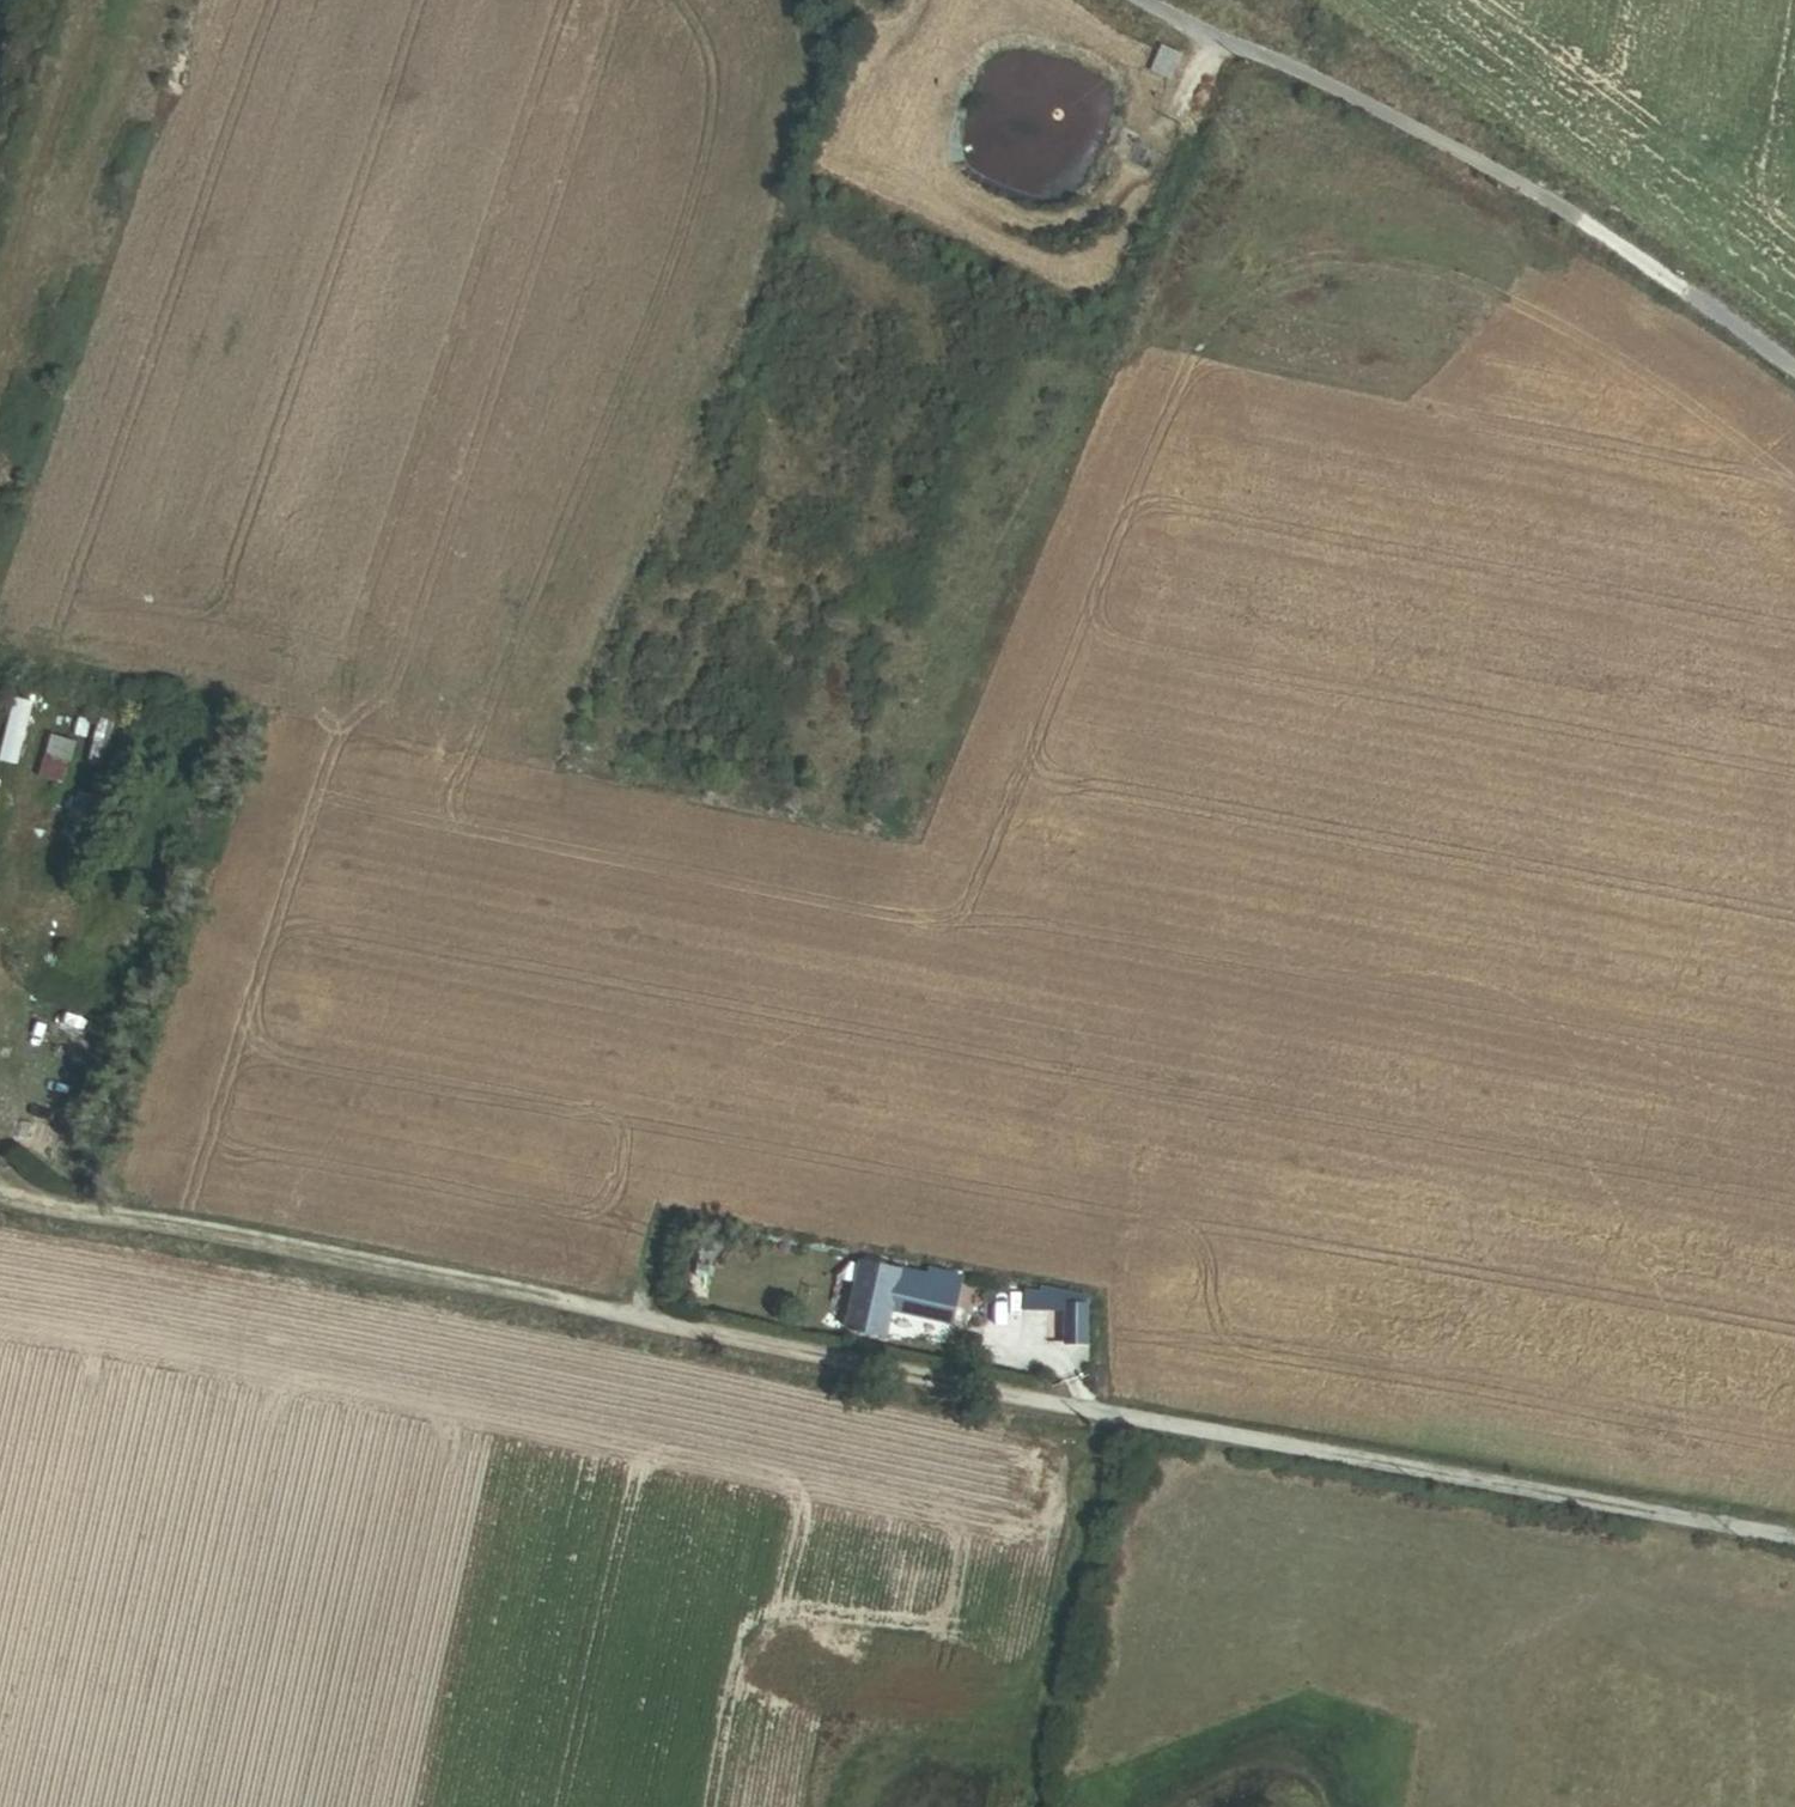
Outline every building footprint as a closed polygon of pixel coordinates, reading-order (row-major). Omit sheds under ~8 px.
[(1170,79),(1180,56),(1161,48),(1151,71),(1170,79)] [(961,1289),(963,1277),(930,1271),(929,1274),(903,1270),(903,1271),(859,1263),(847,1329),(890,1337),(894,1315),(954,1326),(961,1289)] [(1087,1346),(1086,1304),(1065,1304),(1066,1346),(1087,1346)]
